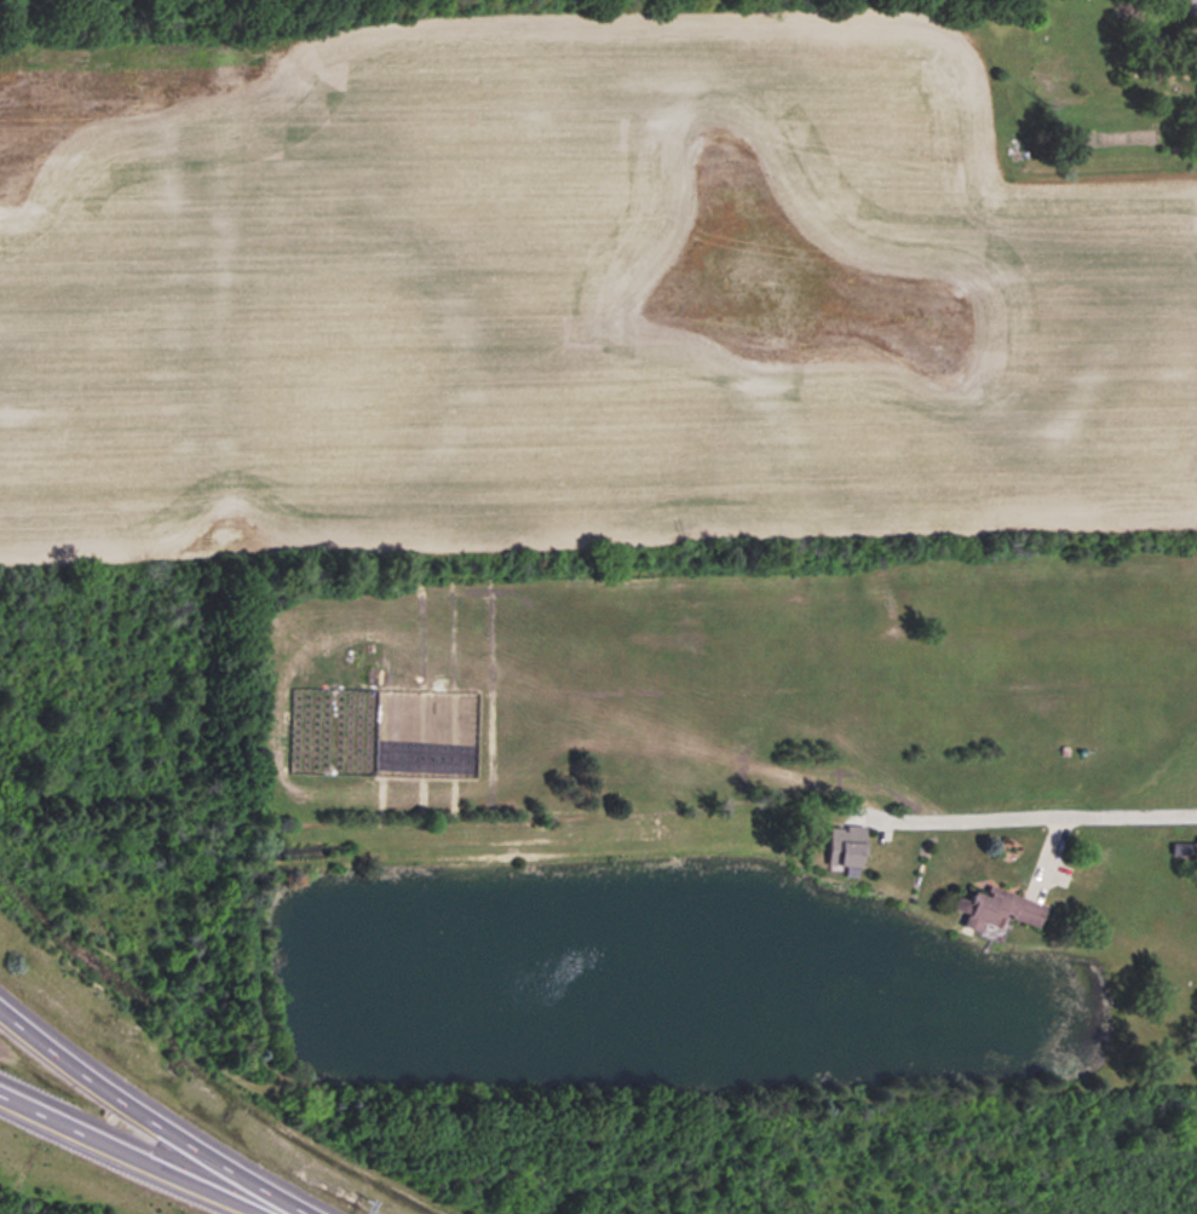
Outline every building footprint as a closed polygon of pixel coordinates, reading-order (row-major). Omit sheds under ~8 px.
[(865,868),(864,827),(829,828),(829,869),(865,868)] [(1196,838),(1196,844),(1173,843),(1173,856),(1196,856),(1196,838)] [(997,937),(1003,917),(1040,928),(1047,906),(987,888),(985,895),(972,892),(969,902),(959,900),(956,911),(967,915),(963,927),(997,937)]
